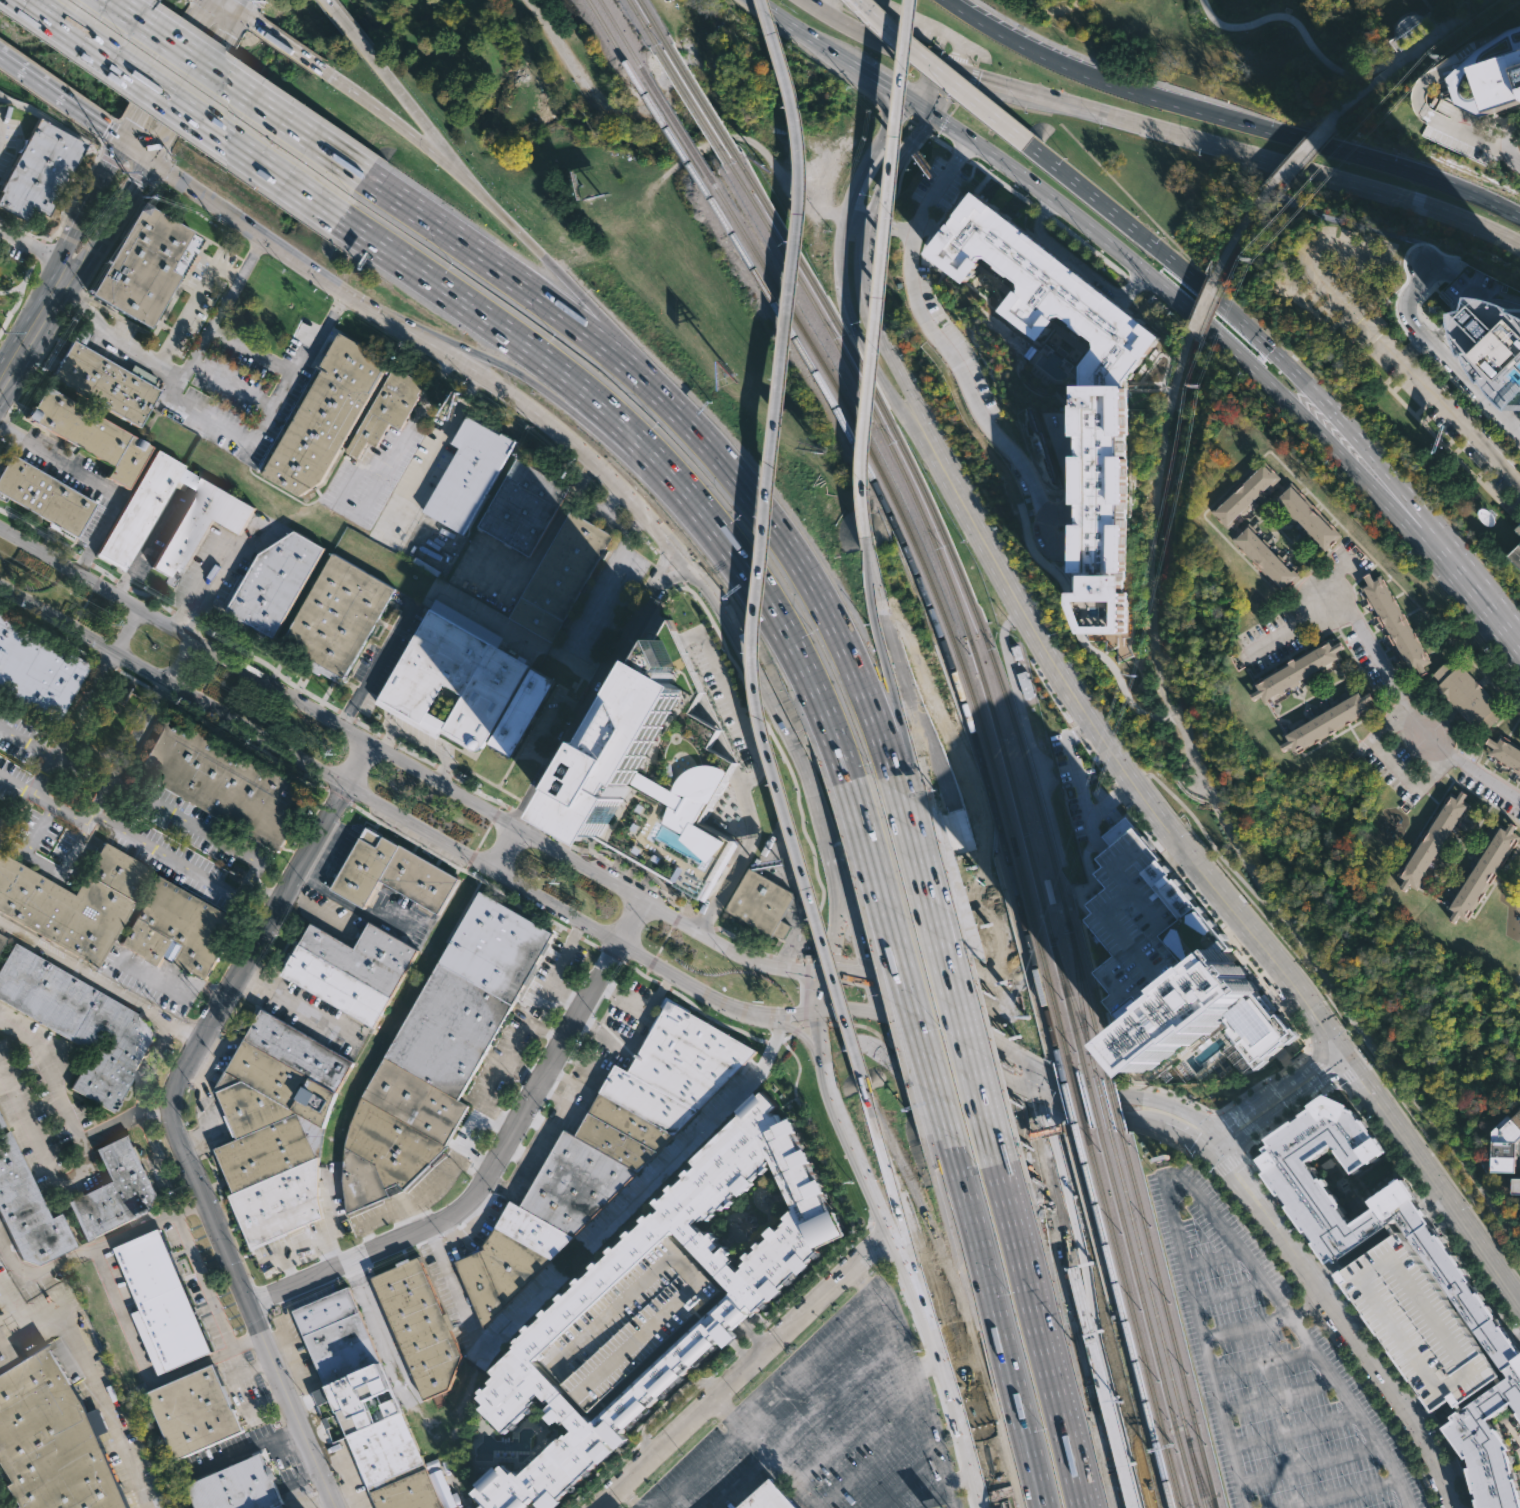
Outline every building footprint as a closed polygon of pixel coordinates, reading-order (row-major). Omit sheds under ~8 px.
[(1507,26),(1519,22),(1519,42),(1473,58),(1490,108),(1476,113),(1453,101),(1445,75),(1453,67),(1473,48),(1507,26)] [(1473,58),(1519,42),(1519,98),(1490,108),(1473,58)] [(7,211),(0,207),(0,191),(0,186),(19,152),(16,151),(23,138),(25,139),(37,117),(39,118),(86,143),(46,216),(38,212),(30,226),(6,212),(7,211)] [(1132,631),(1087,631),(1076,604),(1076,590),(1079,589),(1080,570),(1078,570),(1075,570),(1077,521),(1080,521),(1080,500),(1075,500),(1075,452),(1080,452),(1080,438),(1080,430),(1075,430),(1075,381),(1080,381),(1080,363),(1097,343),(1058,312),(1038,337),(1000,307),(1020,283),(984,255),(964,282),(924,251),(940,231),(945,225),(972,190),(1160,336),(1132,371),(1126,378),(1124,381),(1128,382),(1128,388),(1128,430),(1123,430),(1123,452),(1128,452),(1128,501),(1123,501),(1122,522),(1128,522),(1128,568),(1132,568),(1132,631)] [(159,320),(157,325),(154,323),(152,326),(93,292),(145,200),(194,229),(172,269),(182,274),(157,318),(159,320)] [(1467,265),(1465,266),(1456,275),(1437,295),(1450,308),(1454,304),(1457,307),(1463,313),(1471,320),(1471,315),(1484,312),(1488,298),(1493,298),(1502,299),(1511,301),(1519,304),(1519,292),(1467,265)] [(1511,301),(1519,304),(1519,407),(1517,403),(1512,398),(1507,391),(1503,383),(1501,386),(1497,382),(1494,377),(1490,372),(1487,365),(1484,358),(1483,360),(1477,350),(1474,339),(1472,329),(1471,320),(1471,315),(1484,312),(1488,298),(1493,298),(1502,299),(1511,301)] [(391,364),(385,376),(381,374),(321,481),(296,494),(261,474),(319,371),(317,370),(337,334),(391,364)] [(137,427),(49,376),(70,340),(129,374),(134,365),(163,382),(137,427)] [(394,367),(401,371),(402,369),(424,381),(423,384),(424,384),(418,395),(419,396),(400,430),(389,423),(376,447),(367,442),(358,458),(346,451),(394,367)] [(45,385),(151,446),(127,488),(105,476),(111,465),(78,446),(72,457),(63,452),(69,441),(25,416),(32,405),(33,406),(45,385)] [(469,416),(502,435),(503,432),(518,441),(464,534),(424,511),(460,448),(453,443),(469,416)] [(199,478),(192,490),(186,487),(184,491),(172,484),(121,572),(94,556),(155,450),(183,466),(181,468),(199,478)] [(2,503),(0,502),(0,470),(8,456),(93,505),(73,539),(58,530),(54,535),(44,529),(47,524),(4,499),(2,503)] [(518,457),(555,479),(556,477),(569,485),(568,487),(569,488),(530,556),(512,545),(510,549),(503,544),(504,541),(484,529),(482,532),(476,529),(518,457)] [(1260,458),(1278,475),(1269,483),(1266,480),(1260,487),(1263,490),(1256,497),(1253,494),(1245,502),(1248,505),(1241,512),(1238,509),(1230,517),(1234,520),(1227,527),(1209,510),(1260,458)] [(254,510),(240,535),(214,520),(182,575),(172,569),(167,577),(150,567),(202,477),(255,508),(254,510)] [(1301,498),(1332,529),(1335,526),(1341,532),(1324,548),(1310,533),(1309,534),(1302,527),(1304,525),(1295,516),(1294,518),(1286,511),(1288,509),(1280,501),(1278,503),(1271,496),(1286,482),(1301,498)] [(608,550),(602,560),(598,558),(584,582),(588,584),(583,593),(580,591),(565,617),(569,619),(563,629),(559,627),(551,642),(508,618),(569,511),(612,535),(604,548),(608,550)] [(1259,538),(1260,539),(1262,536),(1270,544),(1268,546),(1275,554),(1277,552),(1285,559),(1283,561),(1290,568),(1292,565),(1300,573),(1283,590),(1230,538),(1247,520),(1256,529),(1253,532),(1259,538)] [(324,547),(273,637),(264,632),(260,638),(255,634),(252,639),(244,635),(251,624),(226,610),(258,553),(294,530),(324,547)] [(1506,557),(1519,543),(1519,571),(1506,557)] [(396,602),(393,607),(388,604),(380,618),(385,621),(382,626),(377,623),(345,679),(281,642),(333,553),(397,589),(391,599),(396,602)] [(1367,574),(1371,581),(1380,575),(1432,663),(1425,667),(1428,672),(1420,677),(1416,671),(1411,675),(1360,589),(1365,585),(1361,577),(1367,574)] [(436,598),(502,637),(496,647),(528,666),(477,754),(439,732),(435,740),(374,705),(436,598)] [(56,724),(0,690),(0,611),(92,665),(56,724)] [(737,761),(702,821),(740,843),(706,901),(605,842),(604,844),(554,815),(647,657),(671,617),(705,691),(723,729),(737,761)] [(1330,643),(1331,645),(1339,640),(1343,647),(1339,649),(1344,657),(1339,660),(1337,657),(1326,664),(1328,667),(1324,669),(1322,666),(1316,670),(1317,673),(1308,679),(1306,675),(1299,679),(1301,682),(1292,688),(1290,684),(1284,688),(1286,691),(1282,693),(1280,691),(1265,699),(1262,694),(1253,700),(1249,694),(1258,688),(1255,683),(1288,663),(1287,661),(1293,657),(1295,660),(1328,640),(1330,643)] [(1447,659),(1455,667),(1460,662),(1499,703),(1493,708),(1499,715),(1487,727),(1480,719),(1474,726),(1436,686),(1441,681),(1433,673),(1447,659)] [(553,682),(509,758),(486,745),(530,668),(553,682)] [(1358,690),(1361,695),(1370,690),(1373,695),(1364,700),(1369,709),(1295,752),(1291,744),(1282,749),(1278,743),(1288,738),(1285,732),(1358,690)] [(282,849),(280,853),(139,774),(172,713),(313,792),(282,849)] [(1508,740),(1519,748),(1519,771),(1489,751),(1492,746),(1484,741),(1488,735),(1496,740),(1500,735),(1508,740)] [(1467,793),(1462,801),(1467,804),(1462,813),(1466,815),(1461,823),(1457,820),(1450,831),(1454,833),(1449,841),(1445,839),(1439,849),(1443,851),(1437,859),(1434,857),(1421,876),(1425,879),(1419,887),(1411,882),(1406,890),(1400,886),(1404,879),(1399,875),(1452,794),(1457,797),(1461,790),(1467,793)] [(1127,816),(1224,936),(1227,939),(1226,940),(1231,947),(1224,953),(1127,1031),(1104,1003),(1112,996),(1095,974),(1115,958),(1086,921),(1094,915),(1086,906),(1107,889),(1096,876),(1103,869),(1096,860),(1106,852),(1111,848),(1101,836),(1127,816)] [(9,824),(0,839),(0,819),(9,824)] [(1516,826),(1511,833),(1517,837),(1464,919),(1461,917),(1456,924),(1449,919),(1452,913),(1445,909),(1448,904),(1450,905),(1501,827),(1506,830),(1511,822),(1516,826)] [(365,910),(381,881),(440,914),(460,879),(368,828),(332,891),(365,910)] [(96,967),(0,911),(0,852),(72,894),(103,841),(152,870),(96,967)] [(793,926),(786,939),(777,934),(776,936),(730,910),(754,868),(797,892),(795,896),(797,897),(784,921),(793,926)] [(240,924),(208,980),(166,956),(160,967),(120,944),(160,874),(242,921),(240,924)] [(349,1215),(344,1185),(347,1147),(351,1128),(363,1098),(481,891),(555,934),(460,1101),(469,1106),(446,1146),(449,1148),(404,1191),(349,1215)] [(420,950),(374,1027),(303,985),(300,988),(289,982),(291,979),(285,975),(315,924),(358,949),(373,923),(420,950)] [(57,1033),(0,1000),(0,969),(15,943),(152,1022),(153,1026),(156,1039),(120,1102),(122,1104),(117,1112),(115,1110),(113,1113),(71,1088),(91,1053),(60,1035),(58,1039),(54,1037),(57,1033)] [(1224,953),(1293,1038),(1257,1067),(1231,1035),(1235,1032),(1226,1021),(1202,1040),(1200,1038),(1176,1057),(1174,1054),(1153,1071),(1151,1069),(1140,1078),(1112,1043),(1127,1031),(1224,953)] [(485,1328),(762,1053),(671,1001),(629,1073),(615,1064),(575,1135),(565,1127),(520,1205),(509,1197),(484,1248),(455,1261),(485,1328)] [(263,1011),(355,1064),(338,1093),(326,1129),(319,1159),(319,1198),(324,1218),(253,1250),(231,1198),(237,1195),(217,1151),(237,1142),(217,1092),(263,1011)] [(561,1504),(557,1507),(538,1507),(535,1505),(532,1507),(478,1507),(481,1505),(471,1494),(477,1488),(475,1486),(495,1467),(498,1470),(502,1466),(511,1475),(514,1472),(519,1477),(560,1439),(560,1440),(565,1435),(567,1436),(572,1431),(564,1422),(562,1425),(557,1420),(553,1425),(545,1417),(549,1413),(545,1410),(552,1403),(549,1400),(546,1403),(538,1395),(533,1400),(535,1401),(530,1406),(531,1407),(503,1434),(479,1408),(484,1404),(478,1398),(480,1395),(478,1392),(482,1387),(485,1390),(490,1386),(488,1383),(495,1376),(489,1371),(507,1354),(512,1359),(513,1358),(512,1356),(515,1354),(513,1352),(524,1341),(522,1339),(528,1334),(531,1337),(542,1327),(539,1324),(545,1318),(548,1321),(558,1311),(555,1308),(562,1302),(564,1305),(575,1295),(572,1292),(579,1286),(581,1288),(592,1279),(589,1276),(596,1269),(599,1272),(609,1263),(606,1260),(613,1254),(615,1257),(625,1247),(622,1244),(629,1238),(631,1241),(641,1232),(638,1228),(645,1222),(646,1224),(649,1220),(659,1211),(653,1205),(767,1097),(777,1108),(771,1114),(775,1118),(793,1120),(846,1236),(818,1248),(742,1319),(740,1321),(730,1330),(736,1336),(724,1346),(720,1341),(621,1435),(626,1440),(614,1451),(615,1452),(600,1466),(598,1463),(558,1501),(561,1504)] [(1509,1340),(1519,1356),(1519,1419),(1510,1405),(1487,1421),(1509,1452),(1519,1495),(1519,1507),(1475,1507),(1461,1459),(1439,1427),(1507,1380),(1499,1368),(1400,1226),(1396,1220),(1333,1263),(1332,1261),(1324,1266),(1260,1174),(1264,1171),(1256,1159),(1264,1153),(1261,1148),(1268,1144),(1265,1140),(1317,1104),(1324,1100),(1351,1110),(1381,1153),(1349,1175),(1329,1145),(1307,1161),(1348,1220),(1370,1205),(1368,1202),(1399,1181),(1509,1340)] [(1499,1130),(1519,1110),(1519,1137),(1515,1142),(1516,1174),(1491,1174),(1491,1143),(1498,1142),(1499,1130)] [(11,1239),(0,1216),(0,1136),(9,1132),(51,1217),(61,1212),(77,1245),(39,1264),(23,1258),(13,1238),(11,1239)] [(106,1233),(86,1242),(68,1203),(112,1182),(96,1150),(130,1134),(159,1195),(153,1210),(106,1233)] [(1511,1179),(1519,1179),(1519,1195),(1511,1195),(1511,1179)] [(1333,1272),(1425,1404),(1432,1414),(1449,1402),(1454,1409),(1500,1378),(1495,1371),(1499,1368),(1400,1226),(1333,1272)] [(207,1353),(154,1376),(127,1314),(135,1311),(109,1249),(154,1229),(207,1353)] [(667,1235),(538,1356),(591,1412),(705,1305),(720,1291),(667,1235)] [(375,1280),(421,1261),(463,1356),(452,1388),(423,1397),(375,1280)] [(448,1507),(446,1507),(373,1507),(287,1309),(344,1284),(400,1415),(425,1473),(434,1469),(442,1486),(439,1487),(448,1507)] [(119,1476),(135,1507),(7,1507),(11,1505),(16,1507),(18,1506),(5,1484),(10,1481),(0,1465),(0,1326),(21,1360),(44,1341),(76,1382),(89,1403),(91,1402),(96,1414),(93,1415),(119,1476)] [(215,1368),(149,1397),(178,1462),(244,1433),(215,1368)] [(262,1456),(284,1507),(201,1507),(192,1486),(262,1456)] [(773,1477),(800,1507),(737,1507),(773,1477)] [(1323,1481),(1327,1505),(1350,1501),(1346,1477),(1323,1481)]
